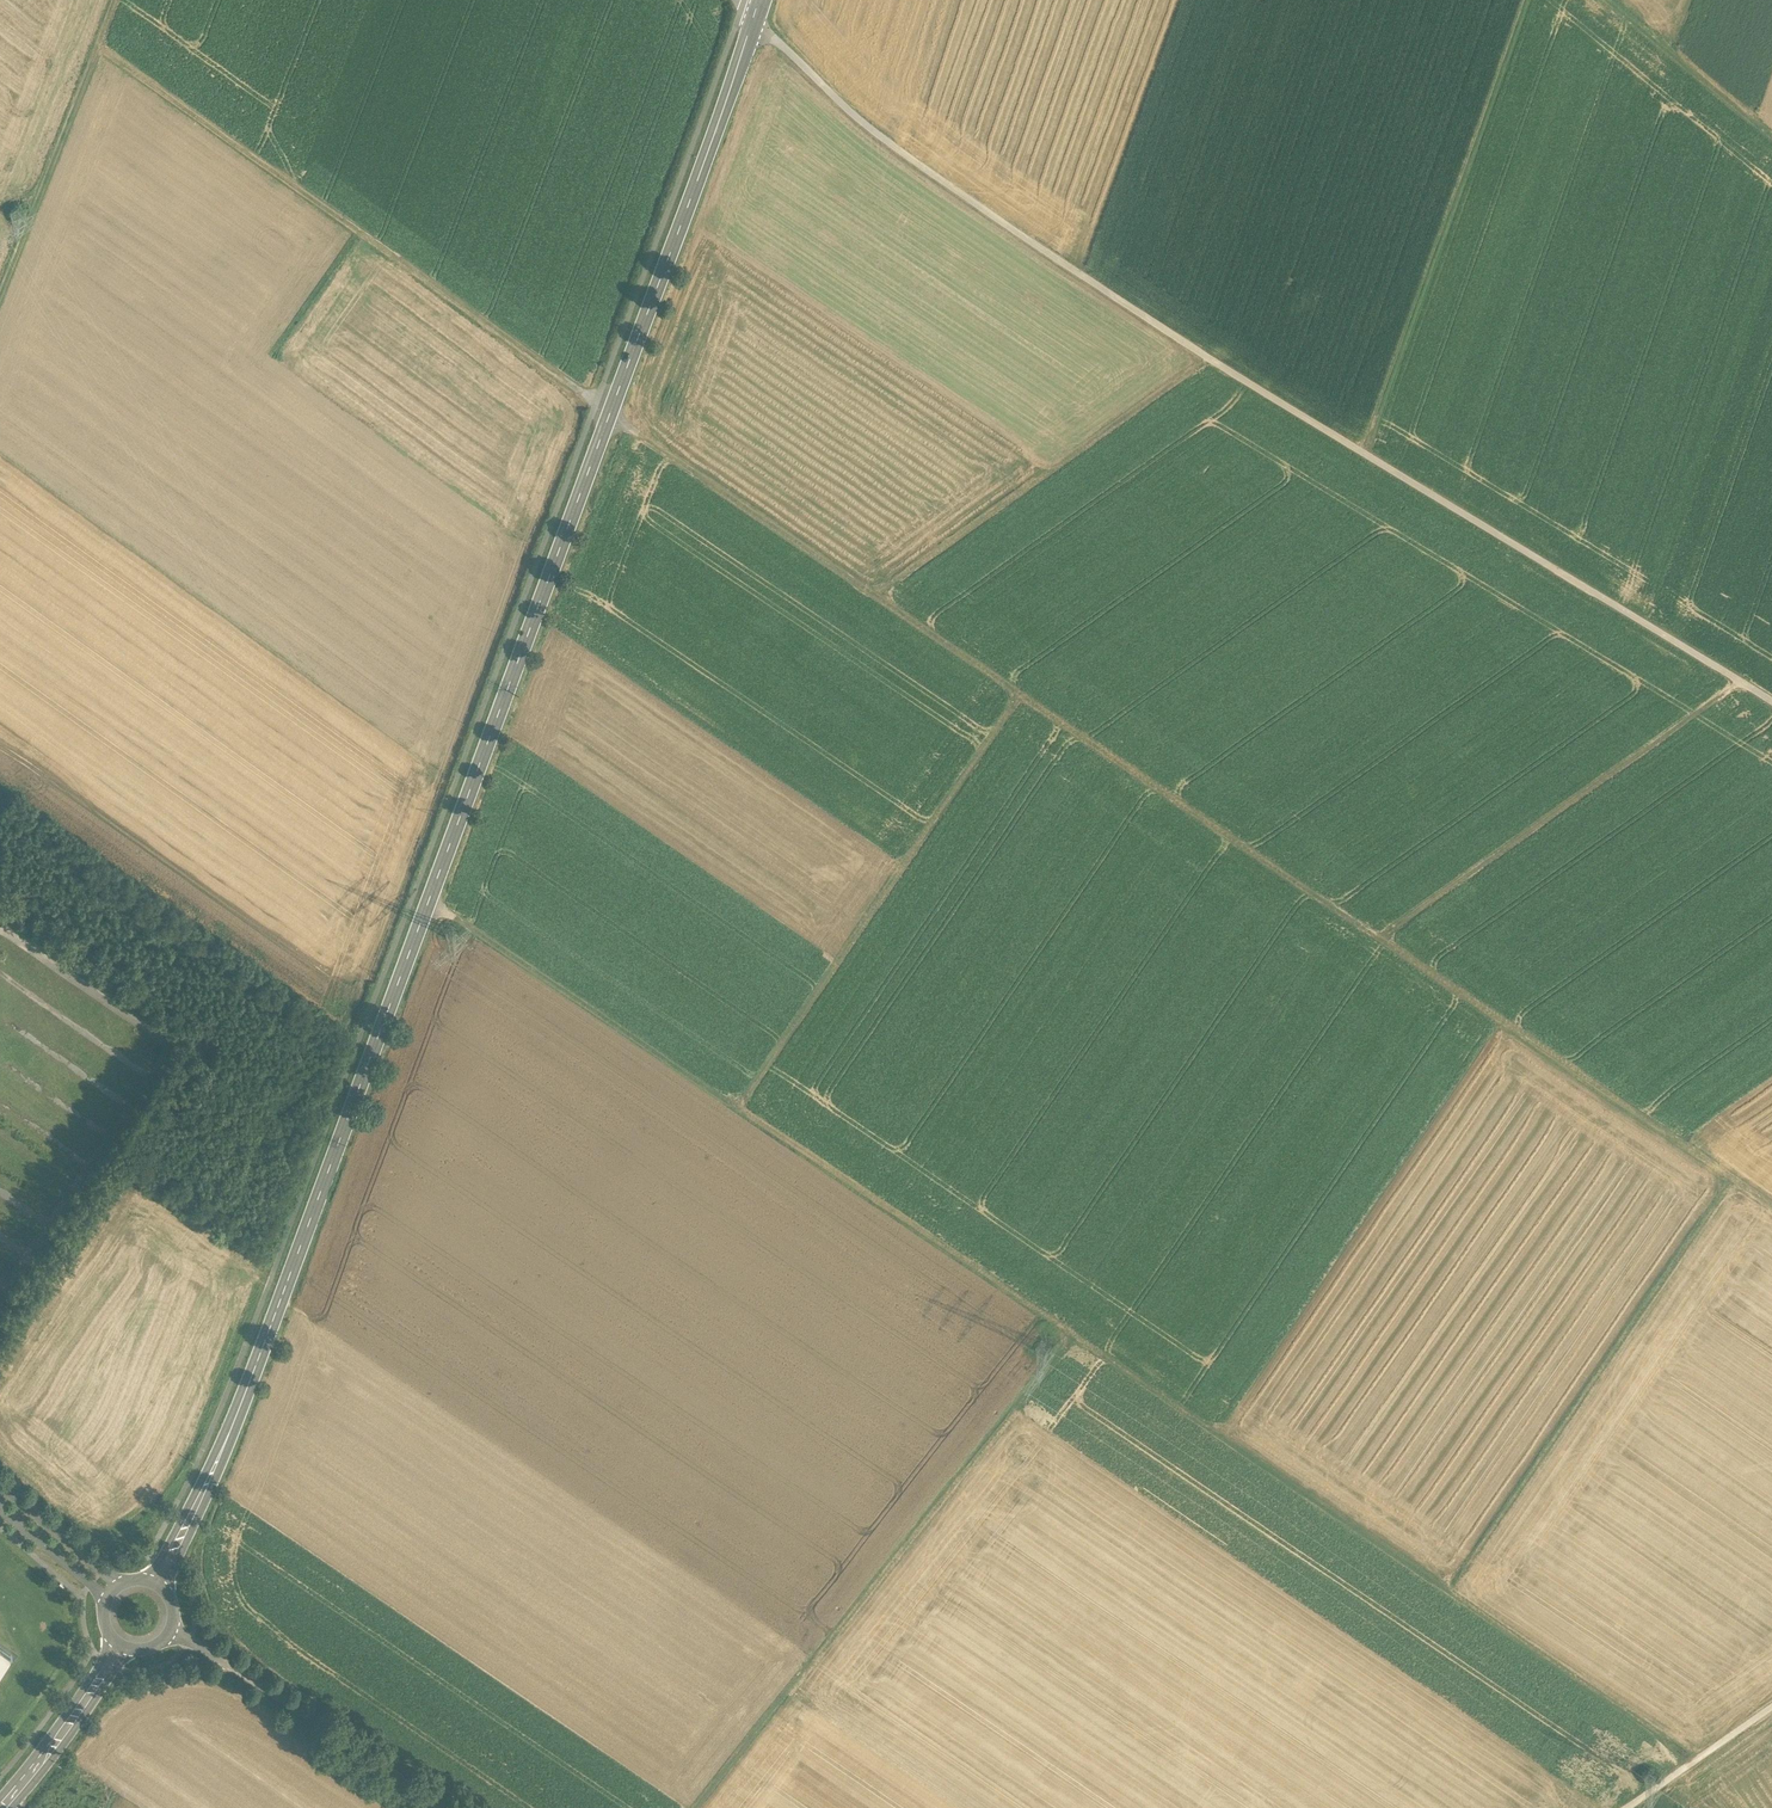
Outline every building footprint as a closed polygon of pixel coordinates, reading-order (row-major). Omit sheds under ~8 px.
[(0,1648),(0,1675),(13,1657),(0,1648)]
